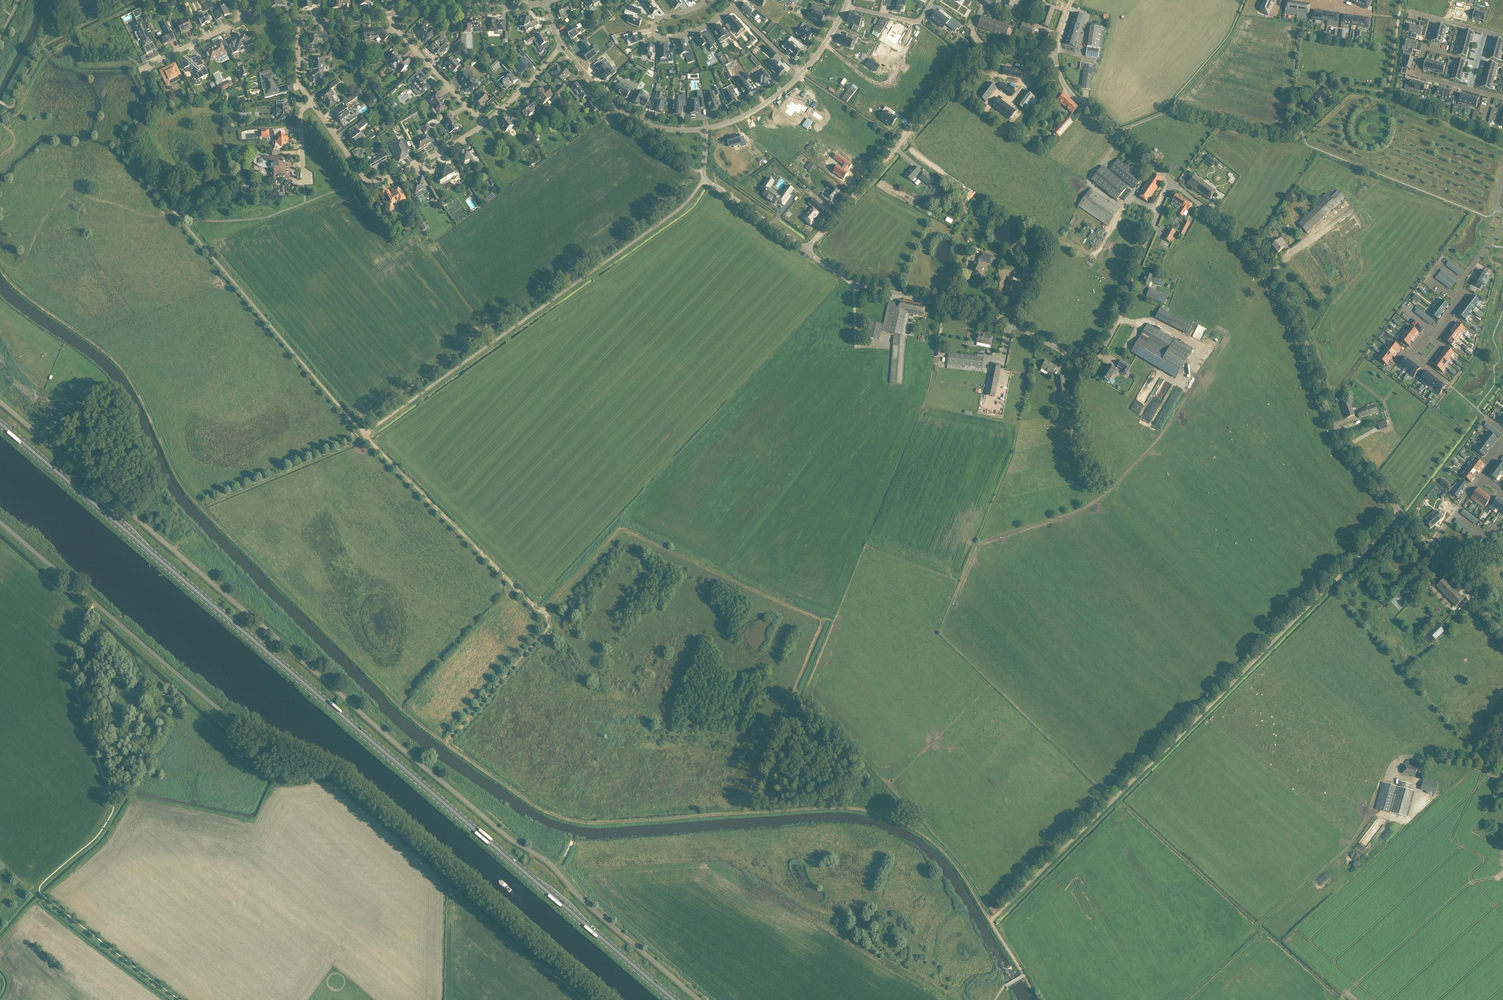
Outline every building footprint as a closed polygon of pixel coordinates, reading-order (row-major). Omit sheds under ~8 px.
[(210,10),(205,0),(202,0),(200,1),(202,5),(203,5),(206,11),(210,10)] [(210,10),(214,8),(210,0),(205,0),(210,10)] [(302,4),(303,4),(303,8),(305,9),(306,9),(306,10),(307,10),(308,10),(308,9),(309,9),(311,9),(311,5),(313,5),(318,5),(318,0),(303,0),(302,4)] [(350,0),(330,0),(330,3),(332,5),(333,5),(333,9),(341,9),(341,4),(350,4),(350,0)] [(583,0),(586,4),(585,5),(585,6),(585,7),(586,8),(587,8),(588,8),(589,7),(589,8),(593,5),(594,6),(600,1),(599,0),(583,0)] [(644,5),(646,7),(645,8),(648,12),(649,11),(653,16),(656,13),(656,12),(658,11),(656,9),(659,7),(653,0),(648,0),(649,1),(644,5)] [(676,9),(679,7),(679,6),(679,5),(681,4),(680,3),(678,0),(669,0),(676,9)] [(886,6),(892,7),(891,11),(900,13),(901,10),(903,10),(904,6),(902,6),(903,1),(899,0),(887,0),(886,6)] [(998,7),(989,0),(980,0),(979,1),(994,12),(998,7)] [(1047,0),(1043,13),(1052,16),(1056,4),(1047,0)] [(1259,11),(1264,13),(1269,15),(1270,12),(1274,4),(1265,0),(1264,0),(1259,11)] [(1358,5),(1365,8),(1367,4),(1370,5),(1372,0),(1360,0),(1358,5)] [(1286,6),(1285,15),(1285,14),(1297,15),(1299,2),(1298,2),(1298,3),(1293,2),(1290,1),(1287,1),(1286,6)] [(1299,2),(1297,15),(1297,16),(1306,17),(1306,14),(1309,14),(1310,9),(1311,4),(1308,4),(1299,2)] [(746,4),(743,8),(746,12),(750,15),(755,19),(758,15),(765,21),(765,22),(768,18),(750,3),(750,4),(751,4),(749,6),(746,4)] [(94,6),(91,7),(89,4),(77,10),(81,17),(82,17),(83,20),(97,13),(94,6)] [(812,15),(810,19),(821,24),(822,21),(824,18),(823,18),(824,17),(822,16),(817,14),(820,7),(813,4),(811,8),(814,10),(812,15)] [(904,5),(903,13),(916,15),(917,11),(910,10),(911,6),(904,5)] [(1456,6),(1453,17),(1466,21),(1470,7),(1464,5),(1464,9),(1456,6)] [(216,12),(214,12),(216,15),(218,19),(221,18),(221,17),(224,16),(224,17),(230,14),(226,6),(224,6),(222,7),(223,7),(220,8),(220,9),(221,9),(216,12)] [(559,8),(561,12),(558,14),(559,19),(561,18),(562,21),(563,21),(562,18),(570,14),(569,12),(572,11),(575,10),(575,9),(575,10),(572,11),(570,7),(566,8),(565,6),(559,8)] [(142,15),(139,9),(132,12),(135,18),(142,15)] [(1475,9),(1472,19),(1472,20),(1473,18),(1484,21),(1483,23),(1484,23),(1486,13),(1486,12),(1486,14),(1475,11),(1475,10),(1475,9)] [(204,14),(197,17),(198,19),(198,20),(197,20),(197,21),(197,22),(197,23),(198,24),(199,25),(200,25),(201,25),(201,26),(210,22),(208,17),(205,10),(202,11),(204,14)] [(626,10),(624,14),(629,16),(627,22),(630,23),(630,24),(635,26),(635,25),(640,27),(641,23),(641,22),(642,20),(640,20),(636,18),(637,15),(626,10)] [(1312,14),(1311,20),(1316,20),(1315,24),(1321,24),(1322,21),(1323,11),(1316,10),(1315,14),(1312,14)] [(934,14),(931,18),(941,26),(944,23),(946,24),(955,31),(957,30),(958,31),(962,27),(944,12),(942,15),(938,12),(937,14),(936,13),(935,14),(934,14)] [(1042,12),(1038,24),(1048,27),(1052,16),(1043,13),(1042,12)] [(849,18),(848,21),(853,24),(851,29),(857,32),(861,22),(860,21),(862,18),(857,16),(857,15),(855,14),(854,15),(851,13),(850,17),(849,17),(849,18)] [(1075,13),(1071,28),(1080,31),(1085,16),(1080,15),(1075,13)] [(1329,13),(1327,25),(1338,27),(1339,19),(1336,18),(1337,13),(1332,13),(1329,13)] [(1342,19),(1341,28),(1344,28),(1345,25),(1352,26),(1354,16),(1346,15),(1345,20),(1342,19)] [(734,16),(727,22),(728,23),(732,28),(735,32),(742,26),(734,16)] [(1010,27),(993,21),(982,16),(980,22),(978,27),(1005,38),(1007,33),(1010,27)] [(527,32),(534,27),(539,25),(537,21),(534,22),(532,18),(529,17),(527,18),(522,17),(520,27),(525,28),(527,32)] [(1359,17),(1358,27),(1369,28),(1369,23),(1366,23),(1367,18),(1362,17),(1362,18),(1359,17)] [(137,23),(133,24),(137,32),(136,33),(140,40),(147,54),(151,51),(150,47),(154,45),(152,41),(148,33),(147,33),(146,31),(147,31),(142,21),(140,18),(136,19),(137,23),(138,24),(137,24),(137,23)] [(881,18),(874,31),(880,35),(888,22),(881,18)] [(192,28),(190,24),(188,19),(177,24),(181,33),(188,29),(189,30),(192,28)] [(481,28),(481,24),(481,19),(467,19),(467,22),(464,22),(464,32),(470,32),(470,28),(481,28)] [(505,30),(505,26),(505,21),(497,21),(497,19),(489,19),(489,31),(497,31),(497,30),(505,30)] [(170,31),(168,27),(166,22),(161,25),(166,33),(160,36),(164,44),(168,42),(171,40),(171,41),(174,39),(170,31)] [(571,28),(567,30),(569,34),(569,35),(568,35),(568,36),(568,37),(569,37),(570,37),(572,39),(573,39),(582,32),(579,29),(577,26),(578,25),(576,22),(574,23),(569,25),(571,28)] [(803,30),(800,35),(803,38),(802,39),(805,41),(806,39),(809,41),(811,38),(810,37),(813,34),(809,32),(811,28),(804,23),(801,28),(803,30)] [(1032,34),(1035,27),(1022,23),(1020,29),(1032,34)] [(1436,31),(1445,33),(1447,27),(1436,24),(1434,30),(1436,31)] [(436,33),(435,32),(432,28),(428,32),(426,29),(427,28),(424,25),(420,28),(421,29),(417,33),(421,37),(420,37),(425,43),(433,36),(436,33)] [(720,25),(713,30),(719,40),(726,36),(727,38),(728,37),(730,36),(726,30),(723,32),(721,28),(720,25)] [(1411,25),(1409,32),(1412,32),(1411,38),(1416,40),(1417,34),(1421,35),(1422,28),(1411,25)] [(885,38),(896,44),(901,36),(900,36),(898,34),(900,31),(897,29),(892,26),(885,38)] [(1103,49),(1106,28),(1091,26),(1088,46),(1099,48),(1103,49)] [(383,42),(385,40),(389,36),(383,29),(381,30),(380,28),(372,30),(372,28),(363,30),(365,41),(370,40),(370,39),(379,37),(383,42)] [(1066,43),(1066,44),(1073,46),(1075,41),(1077,42),(1080,31),(1071,28),(1066,43)] [(911,31),(906,40),(909,42),(910,41),(917,45),(919,41),(919,42),(922,38),(921,38),(923,34),(916,30),(916,31),(915,33),(913,32),(911,31)] [(1475,33),(1463,30),(1462,35),(1473,38),(1475,33)] [(231,44),(229,45),(233,54),(238,51),(237,50),(240,49),(241,50),(242,50),(243,50),(244,49),(244,47),(251,43),(248,38),(246,33),(237,37),(236,37),(229,40),(231,44)] [(327,39),(327,38),(327,33),(308,33),(308,37),(310,37),(310,43),(308,43),(308,49),(317,49),(317,39),(324,39),(327,39)] [(633,33),(624,36),(625,40),(630,38),(632,44),(643,40),(642,36),(641,36),(641,35),(640,34),(639,34),(634,36),(633,33)] [(842,35),(839,43),(850,48),(852,43),(855,44),(857,37),(847,33),(846,36),(846,37),(842,35)] [(549,43),(548,42),(549,42),(544,34),(536,39),(540,46),(538,47),(541,53),(539,55),(540,55),(549,44),(549,43)] [(700,35),(696,38),(701,47),(705,44),(709,50),(710,50),(714,47),(712,45),(715,43),(711,36),(705,39),(703,36),(702,34),(701,36),(700,35)] [(1442,44),(1444,38),(1435,35),(1434,38),(1432,38),(1431,41),(1442,44)] [(791,43),(785,50),(790,55),(791,53),(795,58),(799,54),(798,53),(800,51),(799,50),(795,46),(799,42),(792,37),(788,40),(791,43)] [(1493,38),(1492,43),(1502,46),(1502,41),(1493,38)] [(964,39),(958,47),(961,49),(967,41),(964,39)] [(1404,50),(1403,53),(1411,55),(1413,48),(1417,49),(1418,43),(1407,39),(1405,46),(1408,47),(1407,51),(1404,50)] [(762,40),(751,50),(763,64),(765,62),(763,59),(765,57),(760,51),(767,45),(762,40)] [(441,57),(445,54),(450,49),(446,45),(443,42),(440,45),(437,41),(434,44),(429,48),(433,52),(434,51),(436,54),(435,54),(436,55),(437,53),(441,57)] [(684,41),(677,44),(678,49),(678,50),(679,50),(680,55),(685,54),(686,53),(689,63),(696,60),(692,51),(688,52),(686,47),(684,41)] [(205,52),(205,53),(205,54),(205,55),(206,55),(207,56),(210,61),(221,56),(223,59),(228,57),(226,53),(226,52),(226,51),(226,50),(225,49),(224,49),(223,48),(221,43),(216,46),(217,47),(210,50),(210,49),(205,51),(205,52)] [(586,43),(581,47),(584,51),(584,50),(586,52),(582,54),(587,61),(597,54),(596,53),(592,48),(592,47),(590,48),(586,43)] [(1502,46),(1492,43),(1491,46),(1493,46),(1492,49),(1502,51),(1502,46)] [(647,45),(645,56),(651,57),(651,60),(654,61),(656,54),(652,53),(653,50),(654,47),(652,46),(651,46),(651,45),(647,45)] [(661,47),(661,59),(669,59),(669,62),(673,62),(673,52),(670,52),(668,52),(668,51),(668,47),(661,47)] [(769,47),(765,51),(773,59),(777,55),(769,47)] [(1098,58),(1098,50),(1088,48),(1087,56),(1098,58)] [(944,55),(937,63),(943,69),(947,65),(950,68),(955,63),(952,60),(954,57),(947,52),(944,50),(941,53),(944,55)] [(401,73),(404,70),(408,66),(407,65),(410,62),(406,58),(402,61),(401,59),(401,58),(396,53),(389,59),(392,62),(390,64),(395,69),(396,67),(401,73)] [(835,55),(830,62),(841,70),(844,65),(842,64),(847,57),(842,54),(839,57),(835,55)] [(186,60),(181,63),(183,67),(184,69),(186,71),(187,71),(187,72),(188,72),(189,73),(190,73),(191,73),(192,73),(193,72),(195,76),(197,80),(201,78),(204,77),(205,78),(206,76),(208,75),(205,68),(206,67),(205,66),(205,65),(204,64),(203,65),(201,60),(199,56),(190,60),(189,59),(188,59),(187,60),(186,61),(186,60)] [(313,82),(317,79),(323,75),(323,70),(324,70),(324,57),(312,57),(312,65),(314,65),(314,71),(308,75),(313,82)] [(453,73),(456,69),(460,66),(453,57),(445,64),(448,67),(448,68),(449,70),(450,69),(453,73)] [(1403,67),(1401,74),(1406,75),(1408,69),(1411,70),(1412,64),(1413,61),(1414,59),(1411,58),(1407,57),(1404,68),(1403,67)] [(526,60),(524,58),(516,66),(522,73),(530,66),(530,65),(532,64),(527,59),(526,60)] [(602,66),(597,70),(602,75),(601,76),(606,81),(616,72),(613,68),(609,71),(607,69),(604,65),(608,62),(605,58),(601,62),(600,60),(598,62),(602,66)] [(869,59),(865,65),(875,72),(879,66),(869,59)] [(776,61),(770,67),(773,70),(772,71),(775,74),(776,73),(778,76),(784,70),(781,67),(782,66),(781,66),(780,65),(780,64),(779,65),(776,61)] [(508,71),(511,68),(506,63),(503,66),(508,71)] [(1093,69),(1093,65),(1084,64),(1084,70),(1081,89),(1090,90),(1093,69)] [(182,79),(178,69),(176,65),(167,69),(166,68),(160,71),(167,86),(182,79)] [(558,66),(551,73),(555,76),(556,77),(557,76),(559,78),(563,81),(563,82),(567,78),(570,74),(566,70),(563,68),(562,69),(558,66)] [(999,66),(997,72),(1003,73),(1002,75),(1003,74),(1009,75),(1008,76),(1021,79),(1023,70),(1023,71),(1004,66),(1005,66),(1004,66),(1004,68),(999,66)] [(817,68),(812,74),(815,76),(815,77),(821,81),(822,80),(824,82),(829,75),(831,76),(834,73),(827,68),(825,72),(820,69),(820,70),(817,68)] [(759,78),(757,80),(761,84),(763,82),(764,84),(769,80),(768,78),(770,76),(764,69),(757,75),(759,78)] [(1462,74),(1462,72),(1453,69),(1452,74),(1463,77),(1464,74),(1462,74)] [(265,98),(278,95),(283,93),(282,86),(275,88),(273,79),(277,79),(275,70),(259,73),(261,82),(264,81),(265,86),(263,86),(264,90),(263,91),(265,98)] [(474,81),(470,76),(469,77),(465,72),(459,78),(463,83),(462,83),(466,88),(465,89),(469,93),(470,92),(471,93),(474,89),(479,85),(478,85),(479,85),(479,84),(480,82),(479,81),(478,80),(477,79),(476,79),(475,80),(474,81)] [(518,80),(514,77),(511,73),(508,77),(508,76),(506,78),(505,77),(504,77),(503,77),(501,79),(501,80),(501,81),(502,82),(501,82),(504,85),(507,89),(511,85),(513,83),(514,84),(518,80)] [(1461,82),(1463,77),(1452,74),(1450,79),(1462,82),(1461,82)] [(408,81),(408,83),(410,84),(411,84),(413,86),(412,87),(412,89),(414,90),(416,91),(417,89),(420,92),(422,95),(422,94),(425,91),(429,88),(423,82),(425,81),(426,80),(424,78),(421,75),(417,78),(414,76),(411,79),(410,80),(408,81)] [(341,82),(338,77),(328,84),(331,89),(338,84),(341,82)] [(1412,80),(1410,88),(1424,92),(1424,89),(1426,84),(1421,83),(1421,82),(1420,82),(1418,82),(1417,81),(1416,81),(1412,80)] [(746,81),(739,86),(742,90),(741,90),(742,91),(742,90),(744,93),(743,93),(744,93),(747,97),(753,92),(750,88),(751,88),(750,88),(749,86),(750,86),(749,86),(746,81)] [(579,82),(572,88),(582,100),(584,98),(588,95),(582,87),(583,86),(579,82)] [(630,86),(629,87),(620,82),(615,91),(627,98),(632,89),(635,84),(632,83),(631,85),(630,84),(630,85),(630,86)] [(989,82),(981,93),(984,95),(982,98),(986,101),(985,102),(996,88),(989,82)] [(1491,90),(1493,85),(1481,82),(1480,87),(1491,90)] [(559,96),(566,89),(562,85),(555,92),(557,95),(559,96)] [(724,94),(725,98),(724,99),(726,103),(727,102),(729,105),(736,101),(733,95),(736,94),(732,85),(727,88),(729,91),(724,94)] [(852,86),(842,98),(847,102),(857,90),(852,86)] [(1436,90),(1435,95),(1441,97),(1441,96),(1449,98),(1448,103),(1453,104),(1455,97),(1450,96),(1451,91),(1452,91),(1452,90),(1451,90),(1451,91),(1447,90),(1447,89),(1443,88),(1439,87),(1438,87),(1438,90),(1436,90)] [(553,95),(551,92),(548,88),(544,91),(542,88),(535,94),(543,105),(551,99),(550,98),(553,95)] [(807,88),(802,95),(814,103),(816,99),(819,101),(822,97),(826,99),(829,95),(819,88),(816,92),(812,89),(811,90),(807,88)] [(329,108),(333,105),(334,104),(330,98),(334,95),(330,89),(324,93),(320,96),(321,98),(322,100),(324,102),(325,101),(329,108)] [(1331,93),(1327,90),(1327,89),(1321,94),(1320,93),(1315,98),(1321,103),(1331,93)] [(1025,90),(1015,103),(1024,110),(1034,96),(1029,93),(1025,90)] [(639,91),(633,101),(639,105),(640,103),(645,106),(646,105),(648,101),(649,100),(644,97),(645,94),(639,91)] [(654,99),(653,105),(657,106),(656,111),(658,111),(658,112),(663,113),(664,108),(663,108),(665,99),(660,98),(661,92),(657,91),(655,99),(654,99)] [(690,102),(690,108),(691,108),(691,114),(692,114),(692,115),(695,115),(695,114),(699,114),(699,108),(700,108),(701,108),(705,108),(702,91),(698,92),(698,99),(698,102),(692,102),(690,102)] [(897,91),(893,98),(896,100),(894,104),(905,112),(910,105),(903,101),(905,98),(902,95),(901,95),(901,94),(897,91),(896,91),(897,91)] [(192,92),(189,93),(193,102),(192,102),(193,105),(197,102),(192,92)] [(437,114),(443,111),(447,109),(444,104),(443,104),(442,101),(440,97),(439,98),(436,93),(428,97),(433,107),(437,114)] [(495,100),(492,97),(491,96),(488,99),(482,93),(478,96),(478,97),(475,100),(481,107),(482,106),(483,107),(484,106),(486,104),(488,107),(495,100)] [(1467,105),(1470,96),(1468,95),(1469,95),(1468,95),(1465,94),(1461,93),(1461,94),(1458,103),(1467,105)] [(346,105),(357,98),(355,94),(344,101),(346,105)] [(1074,110),(1078,107),(1064,94),(1060,98),(1058,101),(1072,113),(1074,110)] [(715,96),(707,98),(709,102),(708,103),(711,111),(718,109),(718,108),(719,107),(715,96)] [(1472,96),(1470,96),(1467,105),(1473,107),(1473,106),(1476,106),(1476,108),(1479,97),(1479,98),(1475,97),(1476,97),(1475,97),(1472,96)] [(785,111),(785,112),(792,117),(792,116),(791,116),(794,112),(798,114),(800,111),(804,113),(807,108),(807,109),(808,108),(802,104),(804,102),(804,103),(804,102),(796,97),(801,100),(797,105),(792,101),(789,105),(788,104),(786,106),(788,108),(785,112),(785,111)] [(998,97),(991,106),(992,106),(993,105),(1008,116),(1013,110),(1016,111),(998,97)] [(533,112),(538,107),(532,100),(530,102),(529,101),(525,104),(526,105),(520,110),(526,117),(528,116),(533,112)] [(278,120),(283,120),(288,120),(288,105),(285,105),(284,101),(279,101),(276,101),(276,106),(278,106),(278,109),(277,109),(277,110),(276,110),(277,116),(277,117),(278,117),(278,120)] [(1316,106),(1312,102),(1311,101),(1304,108),(1309,113),(1316,106)] [(593,102),(587,106),(593,113),(598,108),(593,102)] [(671,106),(671,110),(673,111),(673,115),(681,116),(682,106),(682,103),(678,102),(673,102),(673,107),(671,106)] [(355,113),(351,116),(346,110),(348,109),(345,105),(342,108),(341,107),(334,112),(337,116),(339,118),(338,119),(341,124),(348,119),(350,122),(357,117),(355,113)] [(547,114),(542,107),(538,110),(543,117),(547,114)] [(883,115),(880,119),(887,123),(888,121),(892,124),(896,118),(888,112),(889,110),(885,107),(881,113),(883,115)] [(814,111),(811,114),(815,117),(819,119),(821,116),(814,111)] [(442,119),(450,133),(453,131),(453,132),(454,133),(456,132),(457,130),(456,129),(459,128),(451,114),(442,119)] [(775,115),(770,121),(780,129),(784,123),(790,127),(793,122),(788,118),(785,122),(775,115)] [(519,122),(518,121),(515,117),(512,119),(511,120),(509,117),(500,123),(502,126),(503,129),(504,129),(506,132),(509,130),(509,131),(510,130),(511,130),(512,129),(513,128),(512,127),(515,125),(514,125),(516,124),(516,125),(519,122)] [(436,118),(427,123),(430,128),(433,126),(439,123),(436,118)] [(1059,137),(1073,122),(1068,118),(1063,123),(1061,121),(1053,131),(1059,137)] [(867,119),(863,124),(870,130),(874,126),(867,119)] [(357,144),(361,142),(365,139),(359,130),(363,128),(367,125),(364,120),(353,127),(349,130),(350,132),(348,134),(352,140),(354,139),(357,144)] [(421,127),(425,133),(430,129),(430,128),(427,123),(421,127)] [(754,133),(764,141),(769,134),(768,134),(771,130),(775,133),(766,125),(766,126),(768,127),(765,130),(758,125),(760,126),(754,133)] [(278,131),(278,132),(278,129),(273,129),(272,129),(272,130),(273,131),(273,133),(274,134),(274,135),(274,136),(275,137),(275,138),(275,139),(275,140),(275,141),(275,142),(275,143),(275,144),(275,145),(274,147),(275,147),(276,148),(277,148),(278,148),(279,148),(280,148),(281,148),(282,148),(282,146),(284,144),(285,145),(286,145),(286,144),(287,143),(287,142),(286,141),(288,139),(286,137),(285,132),(281,133),(281,132),(280,132),(279,131),(278,131)] [(376,135),(374,132),(366,138),(368,141),(376,135)] [(879,132),(871,142),(877,147),(885,138),(886,138),(879,132)] [(431,143),(428,138),(426,135),(419,140),(418,139),(417,138),(416,138),(415,138),(415,139),(414,140),(414,141),(415,142),(414,142),(416,145),(419,150),(424,146),(425,147),(427,146),(426,145),(431,143)] [(735,136),(726,138),(729,147),(734,145),(734,147),(740,145),(739,143),(745,141),(744,136),(740,137),(739,135),(735,136)] [(405,139),(402,141),(401,139),(397,141),(398,142),(394,144),(394,143),(390,145),(394,153),(395,152),(397,154),(396,155),(397,157),(399,161),(406,158),(406,157),(408,156),(407,153),(407,152),(405,147),(408,145),(405,139)] [(784,152),(788,156),(794,149),(788,143),(784,148),(786,150),(784,152)] [(853,145),(847,153),(859,162),(865,154),(853,145)] [(480,163),(475,154),(472,150),(468,153),(467,151),(457,156),(460,161),(463,166),(464,163),(465,163),(466,163),(467,163),(468,162),(469,162),(469,161),(469,160),(479,163),(480,163)] [(837,167),(834,172),(844,180),(846,178),(846,179),(847,177),(849,174),(847,172),(852,166),(835,152),(834,153),(841,158),(838,161),(843,165),(840,169),(837,167)] [(265,157),(266,162),(265,162),(263,161),(263,155),(261,155),(260,156),(258,156),(257,157),(255,159),(254,161),(254,163),(255,164),(257,166),(259,167),(262,168),(264,168),(266,168),(273,168),(273,171),(271,174),(274,177),(274,178),(288,178),(288,167),(286,167),(285,165),(286,165),(286,164),(286,163),(286,162),(285,162),(285,161),(284,161),(284,158),(281,156),(265,157)] [(387,159),(385,157),(379,155),(378,158),(378,157),(377,156),(376,156),(375,157),(374,157),(373,158),(373,159),(373,160),(371,160),(369,166),(370,168),(377,170),(378,165),(380,164),(385,165),(387,159)] [(1208,155),(1205,159),(1212,165),(1215,161),(1208,155)] [(1115,163),(1110,169),(1134,188),(1139,182),(1142,178),(1118,159),(1115,163)] [(826,168),(817,160),(814,163),(824,171),(826,168)] [(453,165),(449,165),(444,164),(442,173),(436,177),(438,181),(440,184),(452,178),(455,180),(459,174),(452,169),(453,165)] [(933,180),(928,175),(925,172),(923,174),(914,166),(906,176),(909,179),(912,181),(915,184),(918,180),(915,177),(917,175),(929,186),(933,180)] [(1116,200),(1128,186),(1103,166),(1091,180),(1116,200)] [(1147,202),(1163,180),(1153,173),(1137,196),(1147,202)] [(1209,200),(1212,196),(1215,191),(1193,175),(1187,184),(1209,200)] [(426,188),(423,183),(424,179),(419,178),(418,182),(413,185),(409,184),(408,188),(412,189),(415,194),(426,188)] [(769,178),(761,189),(766,193),(764,196),(768,199),(767,199),(771,202),(771,201),(775,204),(777,201),(782,205),(793,189),(792,188),(790,191),(786,188),(780,197),(769,189),(774,182),(769,178)] [(825,194),(822,197),(828,203),(831,200),(840,191),(830,182),(830,183),(827,186),(832,191),(829,195),(825,194)] [(406,200),(401,191),(398,186),(392,190),(393,192),(390,194),(389,193),(389,194),(387,195),(384,191),(380,194),(388,208),(389,208),(390,208),(391,208),(392,207),(392,206),(393,206),(392,204),(395,203),(394,202),(398,200),(399,203),(406,200)] [(432,187),(428,190),(432,197),(436,195),(432,187)] [(1119,208),(1115,205),(1090,189),(1079,206),(1107,226),(1119,208)] [(1125,201),(1132,192),(1128,189),(1121,198),(1125,201)] [(1307,234),(1337,206),(1345,198),(1338,190),(1330,198),(1326,194),(1315,205),(1317,207),(1299,225),(1307,234)] [(1187,201),(1183,198),(1176,194),(1171,201),(1172,201),(1170,204),(1180,211),(1182,208),(1187,201)] [(813,208),(803,219),(811,226),(815,222),(813,220),(819,213),(816,211),(822,205),(813,198),(808,204),(811,207),(813,208)] [(1187,211),(1192,205),(1187,201),(1182,208),(1180,211),(1178,213),(1182,216),(1186,210),(1187,211)] [(1190,223),(1185,221),(1178,234),(1183,236),(1190,223)] [(1169,228),(1164,239),(1170,242),(1175,232),(1169,228)] [(1282,245),(1285,243),(1286,242),(1282,238),(1273,246),(1279,253),(1284,248),(1282,245)] [(973,265),(972,268),(973,268),(972,270),(976,271),(975,274),(981,277),(983,271),(980,269),(982,265),(984,261),(991,264),(994,257),(981,252),(978,258),(979,258),(977,263),(975,262),(974,266),(973,265)] [(1005,292),(1013,294),(1016,282),(1021,283),(1021,281),(1027,283),(1030,271),(1031,271),(1032,267),(1024,266),(1023,269),(1021,274),(1015,272),(1013,278),(1009,277),(1007,287),(1005,292)] [(1476,280),(1473,285),(1480,289),(1481,288),(1480,288),(1483,284),(1482,283),(1484,280),(1487,281),(1490,275),(1480,270),(1476,278),(1477,278),(1476,280)] [(1153,276),(1151,276),(1146,274),(1142,284),(1149,287),(1151,281),(1161,285),(1163,281),(1153,277),(1153,276)] [(1167,296),(1154,290),(1149,288),(1146,296),(1164,304),(1167,296)] [(1469,300),(1478,308),(1482,303),(1472,295),(1473,296),(1469,301),(1469,300)] [(924,316),(925,311),(926,306),(900,300),(899,304),(889,302),(882,331),(904,336),(909,313),(924,316)] [(1442,300),(1438,305),(1447,312),(1447,311),(1446,311),(1449,306),(1450,307),(1441,300),(1442,300)] [(1465,305),(1473,311),(1477,307),(1478,308),(1469,300),(1468,300),(1469,301),(1466,305),(1465,305)] [(1169,309),(1162,305),(1160,309),(1155,318),(1170,325),(1187,334),(1192,325),(1174,316),(1167,313),(1169,309)] [(1433,309),(1443,316),(1442,316),(1446,311),(1447,312),(1438,305),(1435,310),(1433,309)] [(1461,310),(1471,317),(1470,316),(1473,311),(1465,305),(1465,306),(1462,310),(1461,310)] [(1433,309),(1429,314),(1439,321),(1439,320),(1442,316),(1443,316),(1433,309)] [(1458,314),(1457,315),(1467,322),(1471,317),(1461,310),(1462,310),(1458,315),(1458,314)] [(869,321),(866,337),(879,340),(883,324),(869,321)] [(1453,326),(1464,335),(1465,335),(1467,332),(1467,331),(1457,323),(1456,322),(1456,323),(1454,327),(1453,326)] [(1176,378),(1193,350),(1148,324),(1131,351),(1176,378)] [(1199,324),(1193,336),(1200,340),(1206,328),(1199,324)] [(1406,329),(1406,330),(1417,338),(1416,337),(1419,334),(1420,335),(1420,334),(1409,325),(1409,326),(1410,327),(1408,331),(1406,329)] [(1450,330),(1449,331),(1461,339),(1460,338),(1463,335),(1464,335),(1453,326),(1452,327),(1453,327),(1451,331),(1450,330)] [(1403,334),(1402,334),(1414,343),(1414,342),(1413,342),(1416,338),(1417,339),(1417,338),(1406,330),(1405,330),(1406,331),(1404,334),(1403,334)] [(1446,335),(1457,344),(1458,343),(1457,343),(1460,339),(1460,340),(1461,339),(1449,331),(1451,332),(1448,336),(1446,335)] [(1399,338),(1399,339),(1410,347),(1411,347),(1409,345),(1412,342),(1413,343),(1414,343),(1402,334),(1403,335),(1400,339),(1399,338)] [(991,345),(992,342),(993,337),(982,335),(982,336),(978,335),(976,342),(991,345)] [(1443,339),(1445,341),(1454,348),(1454,347),(1456,343),(1457,344),(1446,335),(1448,337),(1445,340),(1443,339)] [(894,336),(890,383),(902,384),(906,337),(894,336)] [(1387,345),(1398,354),(1399,353),(1398,353),(1401,349),(1401,350),(1402,349),(1401,349),(1391,340),(1390,341),(1391,342),(1388,345),(1387,345)] [(1384,349),(1395,358),(1395,357),(1397,353),(1398,354),(1387,345),(1389,347),(1386,350),(1384,349)] [(1442,351),(1453,360),(1453,359),(1455,355),(1456,356),(1457,355),(1446,347),(1445,347),(1446,348),(1443,352),(1442,351)] [(1381,353),(1381,354),(1392,362),(1390,360),(1393,357),(1395,358),(1384,349),(1384,350),(1382,354),(1381,353)] [(1439,355),(1450,364),(1448,362),(1451,359),(1453,360),(1442,351),(1443,352),(1440,356),(1439,355)] [(984,357),(984,353),(977,353),(977,357),(949,353),(947,363),(947,368),(982,372),(984,357)] [(1378,357),(1377,358),(1386,365),(1388,367),(1389,366),(1387,365),(1390,361),(1392,363),(1392,362),(1381,354),(1380,354),(1381,355),(1379,358),(1378,357)] [(1436,359),(1435,360),(1447,368),(1446,367),(1449,364),(1450,364),(1439,355),(1439,356),(1440,357),(1438,361),(1436,359)] [(1406,358),(1399,366),(1404,370),(1411,361),(1411,360),(1411,361),(1406,358),(1407,357),(1406,357),(1406,358)] [(1131,366),(1121,360),(1117,366),(1123,370),(1121,373),(1125,376),(1131,366)] [(1432,364),(1434,365),(1443,373),(1444,372),(1443,371),(1445,368),(1446,369),(1447,368),(1435,360),(1437,361),(1434,365),(1432,364)] [(1051,375),(1054,371),(1056,367),(1046,361),(1041,369),(1051,375)] [(1411,361),(1404,370),(1405,369),(1410,372),(1409,374),(1416,364),(1415,365),(1411,361)] [(995,397),(999,376),(1001,365),(992,363),(990,374),(986,395),(995,397)] [(1109,364),(1101,377),(1105,379),(1104,380),(1107,382),(1107,381),(1108,382),(1114,373),(1117,374),(1119,371),(1116,369),(1109,364)] [(1416,364),(1409,374),(1414,378),(1420,369),(1421,368),(1420,369),(1416,365),(1416,364)] [(1427,372),(1420,380),(1425,384),(1432,375),(1431,375),(1427,372),(1427,371),(1427,372)] [(1432,375),(1425,384),(1429,388),(1437,378),(1436,379),(1432,375)] [(1060,402),(1067,401),(1064,376),(1057,377),(1060,402)] [(1437,378),(1429,388),(1430,388),(1431,387),(1435,390),(1434,391),(1434,392),(1442,382),(1441,382),(1441,383),(1436,379),(1437,378)] [(1442,382),(1434,392),(1439,395),(1446,386),(1447,386),(1446,386),(1441,383),(1442,382)] [(1366,391),(1352,396),(1354,403),(1360,401),(1361,405),(1369,402),(1366,391)] [(1357,410),(1360,418),(1379,411),(1376,403),(1357,410)] [(1347,418),(1352,416),(1354,416),(1350,404),(1344,406),(1346,413),(1345,413),(1347,418)] [(1140,413),(1142,409),(1133,405),(1131,409),(1140,413)] [(1386,420),(1378,423),(1380,430),(1388,428),(1386,420)] [(1488,431),(1484,436),(1494,443),(1498,439),(1488,431)] [(1486,437),(1483,441),(1491,448),(1494,443),(1484,436),(1486,437)] [(1479,445),(1478,445),(1488,452),(1487,451),(1490,447),(1490,448),(1491,448),(1483,441),(1480,445),(1479,445)] [(1478,445),(1475,449),(1484,456),(1488,452),(1478,445)] [(1473,463),(1481,469),(1484,464),(1476,458),(1473,463)] [(1473,463),(1470,467),(1478,473),(1481,469),(1473,463)] [(1492,469),(1501,477),(1502,476),(1501,476),(1502,472),(1502,471),(1495,465),(1492,469)] [(1465,470),(1464,470),(1474,478),(1474,477),(1477,473),(1477,474),(1478,473),(1470,467),(1466,471),(1465,470)] [(1492,469),(1489,474),(1498,481),(1501,477),(1492,469)] [(1464,470),(1461,475),(1471,482),(1474,478),(1464,470)] [(1442,479),(1439,483),(1447,489),(1450,485),(1442,479)] [(1463,491),(1465,487),(1466,487),(1462,483),(1463,481),(1461,479),(1461,480),(1458,484),(1459,485),(1458,486),(1456,488),(1455,489),(1456,489),(1452,493),(1458,497),(1460,495),(1460,494),(1462,491),(1463,491)] [(1478,489),(1471,498),(1475,502),(1477,500),(1483,492),(1478,489)] [(1483,492),(1477,500),(1481,503),(1487,495),(1483,492)] [(1487,495),(1481,503),(1485,506),(1491,499),(1487,495)] [(1498,497),(1489,508),(1494,511),(1496,508),(1502,501),(1498,497)] [(1453,503),(1445,513),(1450,516),(1458,507),(1453,503)] [(1430,518),(1426,522),(1431,528),(1443,517),(1438,511),(1434,515),(1432,513),(1428,516),(1430,518)] [(1457,607),(1461,602),(1464,599),(1445,579),(1437,586),(1457,607)] [(1436,623),(1427,632),(1435,640),(1444,631),(1436,623)] [(1404,764),(1402,773),(1411,775),(1411,776),(1416,777),(1418,769),(1412,767),(1412,766),(1404,764)] [(1435,794),(1437,789),(1438,783),(1424,779),(1421,790),(1435,794)] [(1410,790),(1412,784),(1400,781),(1398,787),(1383,783),(1376,809),(1408,817),(1415,791),(1410,790)]
